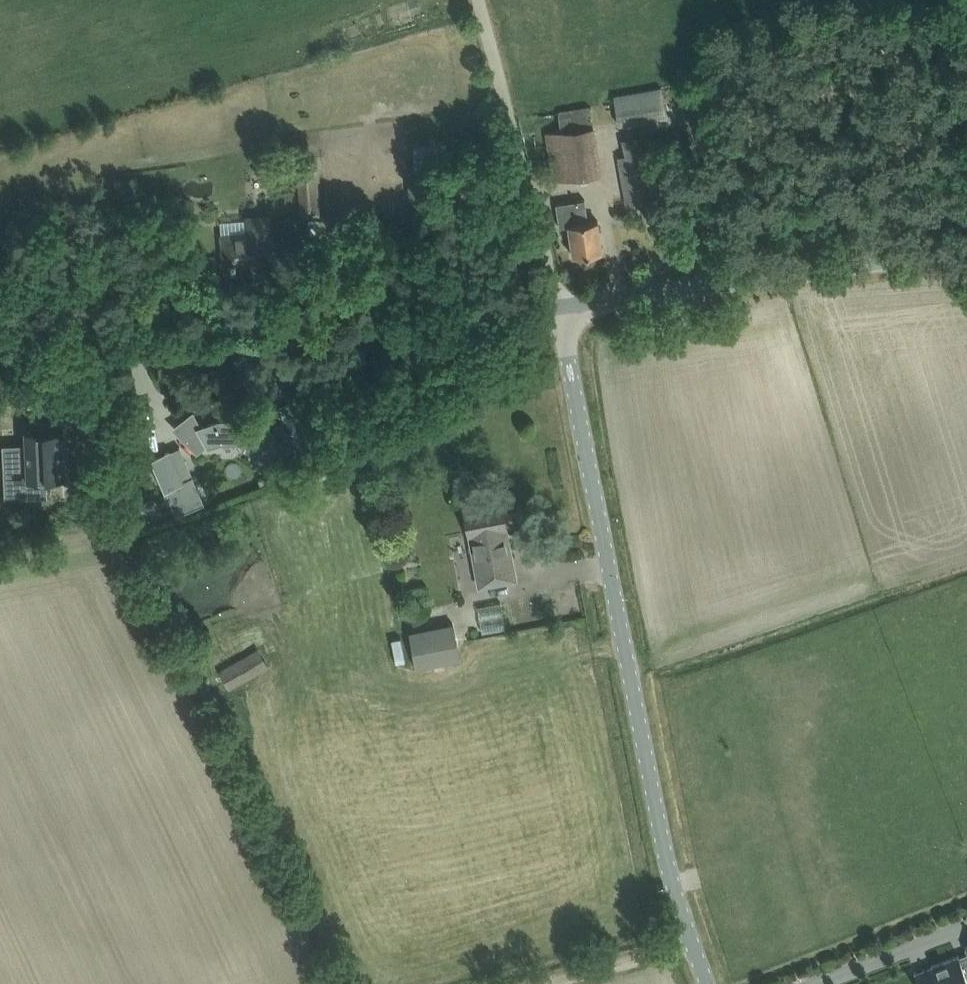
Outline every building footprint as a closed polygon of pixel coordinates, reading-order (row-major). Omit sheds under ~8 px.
[(666,117),(661,87),(613,96),(618,125),(666,117)] [(553,180),(572,177),(600,173),(594,125),(546,132),(553,180)] [(618,157),(623,184),(626,204),(658,198),(649,151),(618,157)] [(440,154),(414,156),(416,197),(442,194),(440,154)] [(320,213),(316,166),(297,168),(301,215),(320,213)] [(555,203),(559,226),(568,225),(573,255),(602,251),(597,220),(588,221),(584,198),(555,203)] [(222,235),(222,238),(223,258),(231,257),(231,261),(233,261),(233,265),(263,263),(262,256),(271,255),(268,215),(247,217),(248,232),(222,235)] [(193,414),(174,427),(197,450),(207,442),(208,445),(220,441),(238,440),(248,443),(246,448),(254,453),(252,456),(260,465),(296,441),(280,424),(273,431),(258,421),(256,424),(237,419),(236,419),(219,419),(219,420),(200,427),(193,414)] [(66,476),(64,428),(24,430),(25,443),(3,443),(5,496),(47,495),(46,477),(66,476)] [(169,450),(152,458),(177,514),(204,501),(193,476),(182,480),(169,450)] [(481,584),(496,582),(515,578),(508,539),(503,540),(501,530),(506,529),(499,495),(488,498),(488,496),(484,497),(464,501),(481,584)] [(489,634),(509,634),(508,603),(488,603),(489,634)] [(455,622),(412,630),(419,666),(462,657),(455,622)] [(229,690),(255,675),(270,666),(258,647),(244,656),(218,671),(229,690)] [(964,947),(966,953),(959,956),(958,954),(914,971),(919,983),(966,983),(966,946),(964,947)]
